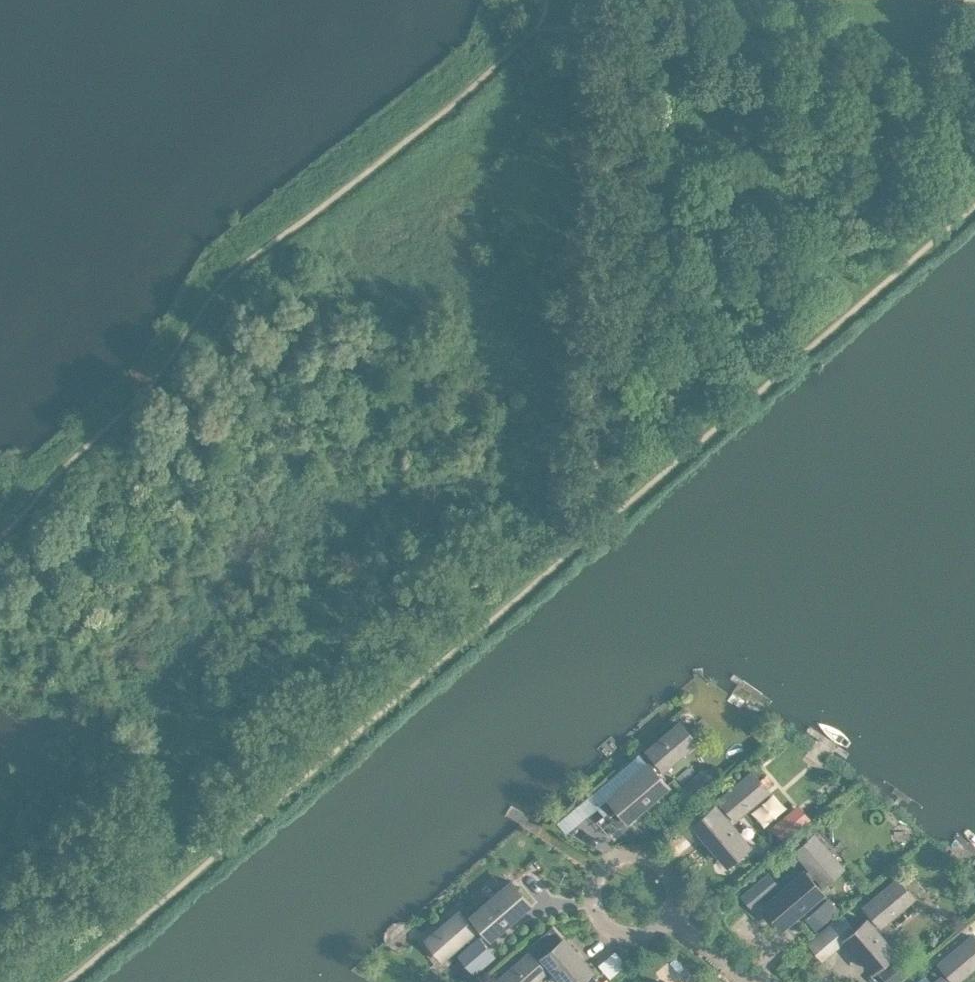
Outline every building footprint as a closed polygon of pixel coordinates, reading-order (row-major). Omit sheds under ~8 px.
[(674,712),(642,740),(650,749),(644,754),(642,751),(602,786),(593,794),(611,815),(620,807),(621,807),(660,773),(649,760),(655,755),(656,756),(688,729),(674,712)] [(746,761),(713,789),(721,797),(715,802),(708,793),(686,812),(720,852),(742,833),(721,809),(726,804),(728,805),(760,778),(746,761)] [(573,796),(581,805),(590,796),(583,787),(573,796)] [(791,793),(764,816),(776,830),(803,807),(791,793)] [(746,895),(755,888),(758,892),(757,893),(776,914),(815,880),(804,867),(810,862),(818,871),(834,857),(807,824),(790,839),(804,856),(798,861),(797,859),(774,879),(770,875),(771,875),(761,863),(736,883),(746,895)] [(891,868),(859,896),(866,905),(861,909),(860,908),(847,919),(835,906),(804,932),(816,946),(838,927),(866,959),(887,940),(866,916),(872,911),(873,913),(905,885),(891,868)] [(505,869),(465,903),(466,905),(460,910),(453,901),(421,929),(435,945),(458,925),(464,932),(452,941),(467,958),(487,941),(473,925),(479,920),(483,925),(523,891),(505,869)] [(822,887),(799,908),(809,919),(832,898),(822,887)] [(585,958),(546,913),(524,931),(537,946),(531,950),(524,942),(491,969),(502,981),(510,981),(538,958),(536,957),(542,952),(563,977),(585,958)] [(933,952),(941,961),(935,966),(934,964),(913,981),(949,981),(941,973),(946,968),(948,969),(974,946),(974,936),(966,925),(933,952)] [(893,939),(871,959),(884,974),(907,955),(893,939)] [(566,981),(590,981),(597,976),(587,964),(566,981)] [(642,981),(665,981),(655,971),(642,981)]
